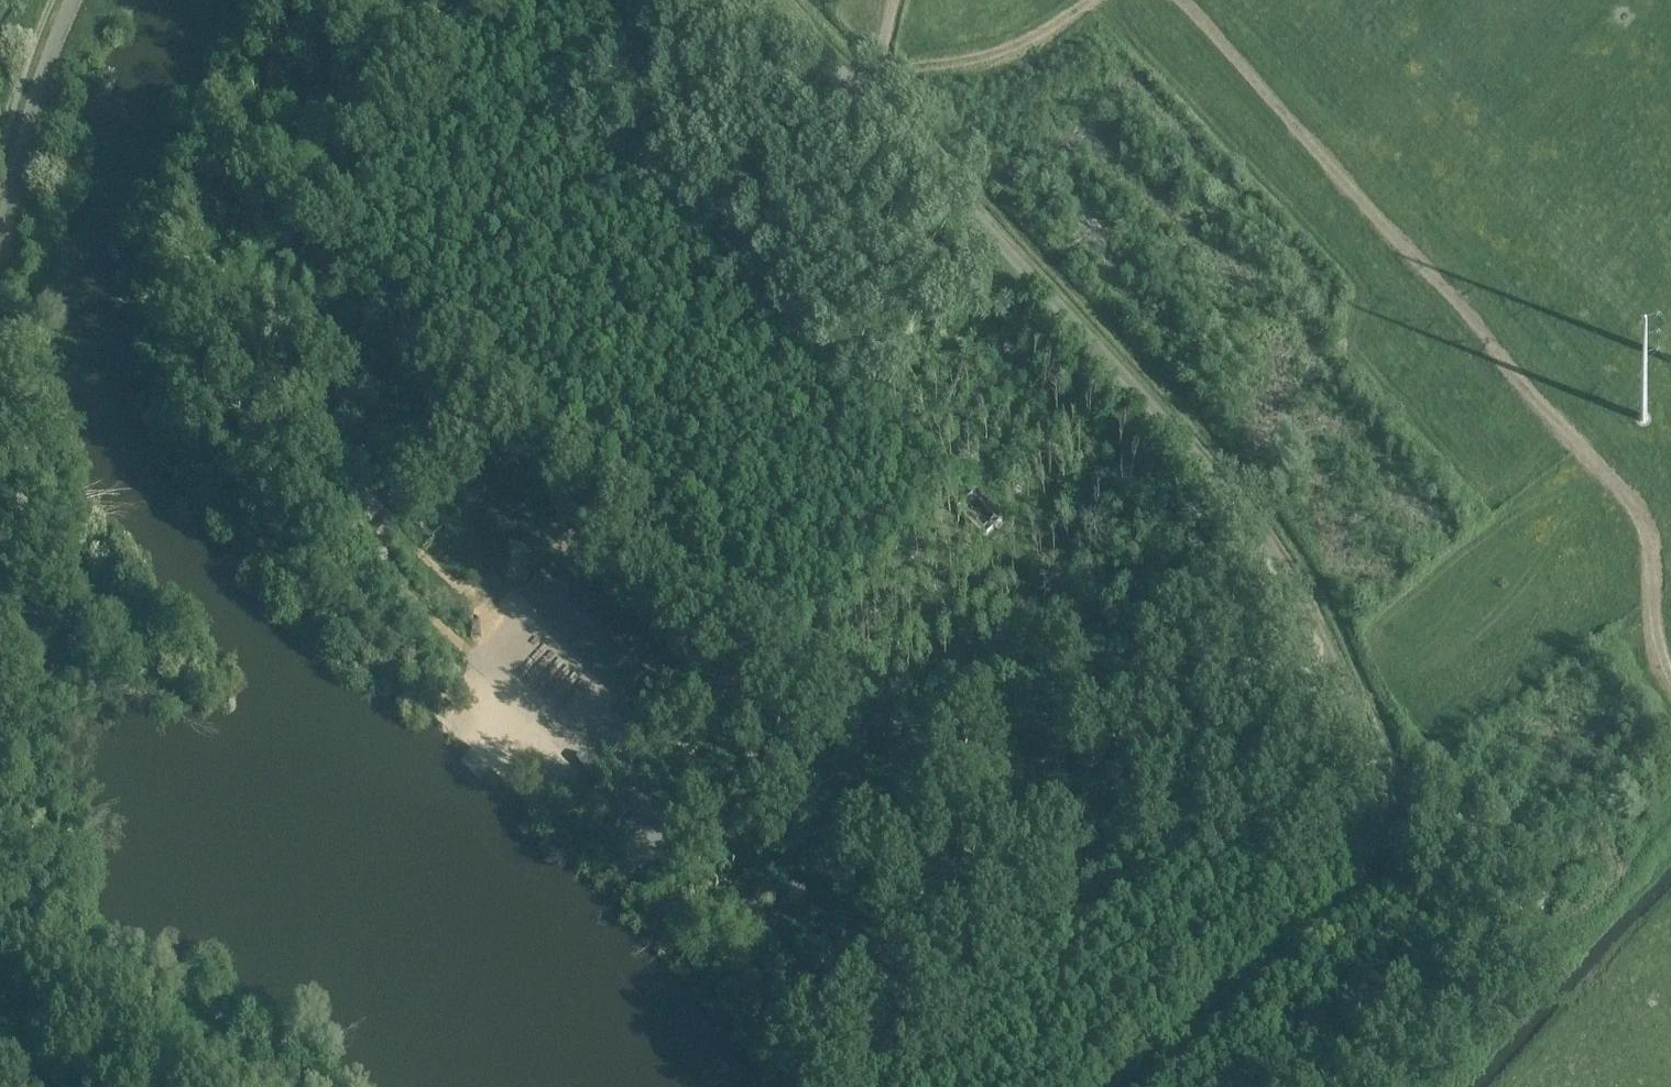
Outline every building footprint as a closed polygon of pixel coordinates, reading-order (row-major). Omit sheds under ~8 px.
[(988,533),(1006,514),(978,489),(961,508),(988,533)] [(353,503),(369,522),(384,509),(369,490),(353,503)] [(557,560),(520,599),(634,704),(670,665),(557,560)]
